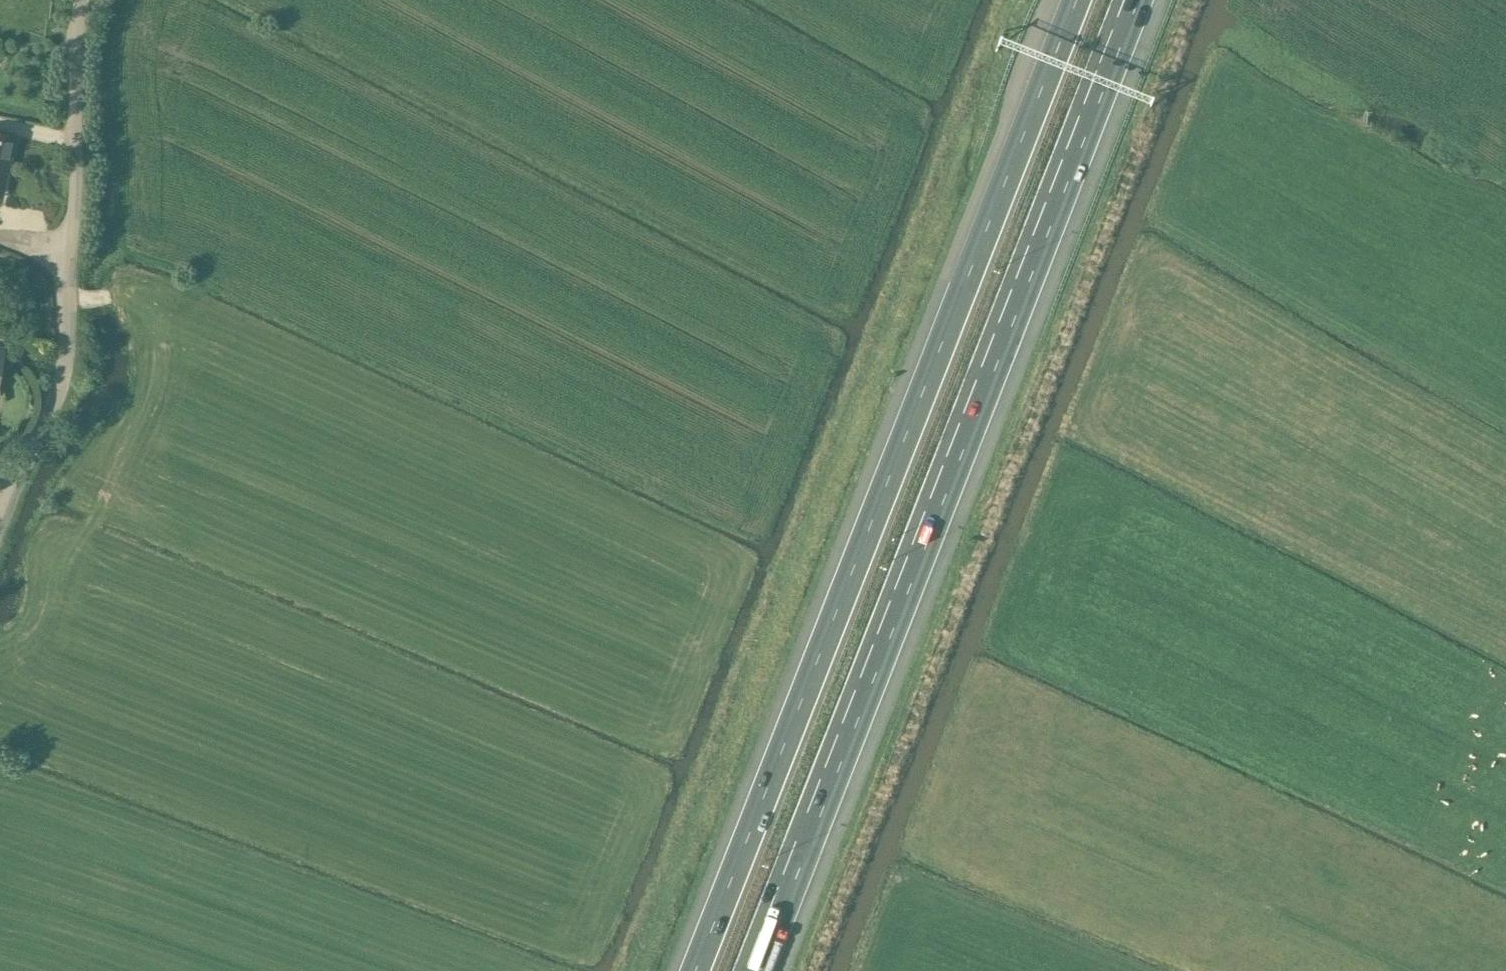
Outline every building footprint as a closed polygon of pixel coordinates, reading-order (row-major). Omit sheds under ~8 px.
[(9,167),(15,138),(0,134),(0,165),(9,167)] [(9,167),(0,165),(0,197),(2,198),(9,167)]
